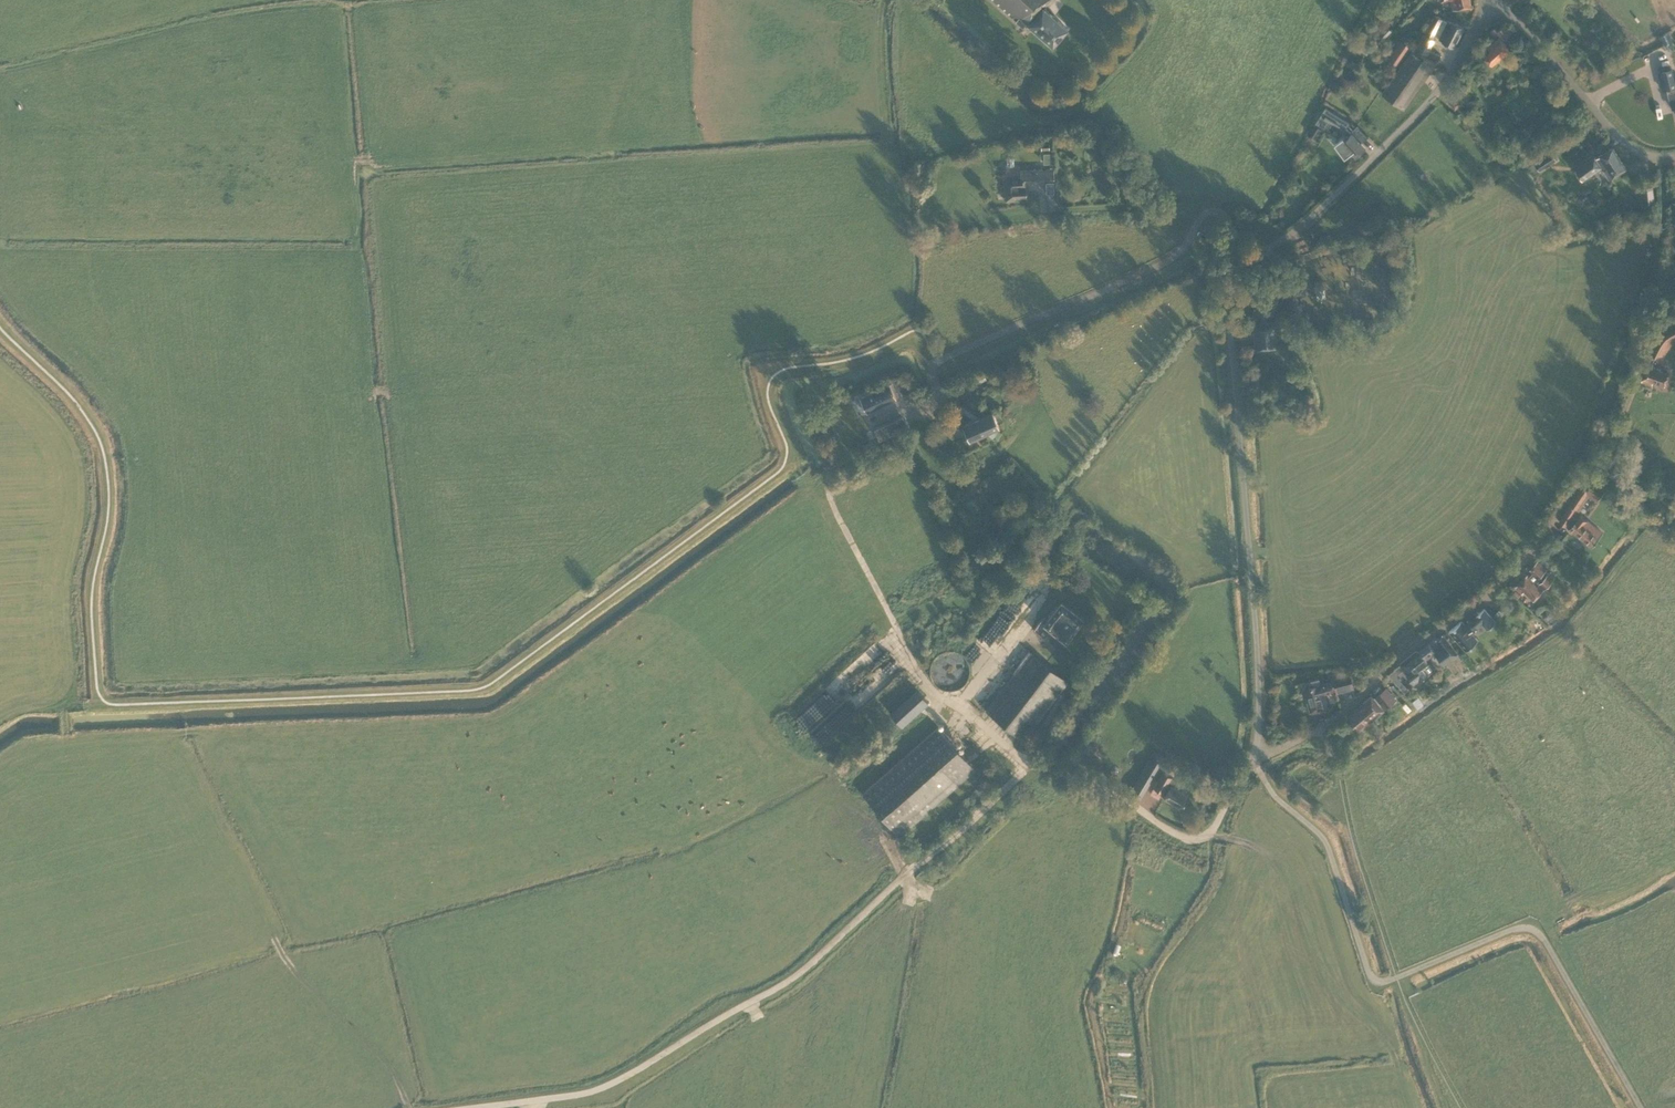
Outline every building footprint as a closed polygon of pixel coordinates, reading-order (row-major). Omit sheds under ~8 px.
[(1022,26),(1024,24),(1026,26),(1028,24),(1052,45),(1067,28),(1044,8),(1047,5),(1046,4),(1049,0),(993,0),(1022,26)] [(1470,0),(1451,0),(1452,9),(1471,6),(1470,0)] [(1435,14),(1429,24),(1425,33),(1424,32),(1423,34),(1415,49),(1413,48),(1382,92),(1404,107),(1437,61),(1438,61),(1441,54),(1430,49),(1435,38),(1434,38),(1435,34),(1439,36),(1438,37),(1444,40),(1443,40),(1454,46),(1464,27),(1453,21),(1448,19),(1447,20),(1435,14)] [(1511,31),(1505,24),(1497,30),(1495,27),(1490,30),(1494,35),(1498,32),(1501,35),(1488,46),(1491,49),(1485,55),(1492,64),(1510,49),(1502,39),(1511,31)] [(1372,41),(1378,46),(1387,35),(1382,31),(1372,41)] [(1388,57),(1400,65),(1412,47),(1401,39),(1388,57)] [(1672,68),(1659,71),(1663,89),(1674,86),(1674,79),(1672,68)] [(1445,98),(1455,109),(1462,103),(1452,92),(1445,98)] [(1349,135),(1345,138),(1344,136),(1336,144),(1347,155),(1351,151),(1356,156),(1366,146),(1352,131),(1352,132),(1346,127),(1349,121),(1326,107),(1316,122),(1325,127),(1329,121),(1332,122),(1330,125),(1342,133),(1344,130),(1349,135)] [(1363,140),(1369,135),(1358,124),(1352,129),(1363,140)] [(1324,129),(1319,126),(1312,136),(1318,139),(1324,129)] [(1072,133),(1075,144),(1085,141),(1082,131),(1072,133)] [(1626,167),(1613,146),(1597,157),(1595,155),(1575,168),(1582,179),(1602,166),(1610,178),(1626,167)] [(1536,163),(1540,170),(1563,158),(1559,150),(1536,163)] [(1052,152),(1043,153),(1043,163),(1052,162),(1052,152)] [(1020,170),(1020,177),(1007,177),(1007,183),(1005,184),(1005,200),(1014,199),(1016,197),(1026,196),(1025,180),(1054,179),(1053,169),(1020,170)] [(1642,187),(1643,202),(1655,201),(1653,186),(1642,187)] [(1324,287),(1322,278),(1314,280),(1315,289),(1324,287)] [(1274,298),(1267,299),(1268,309),(1275,308),(1274,298)] [(1664,356),(1667,350),(1672,344),(1674,341),(1674,322),(1674,320),(1667,323),(1661,326),(1656,331),(1652,336),(1649,342),(1647,349),(1664,356)] [(1653,381),(1665,385),(1669,373),(1659,370),(1660,367),(1647,363),(1642,380),(1652,383),(1653,381)] [(860,396),(867,412),(896,399),(888,383),(860,396)] [(883,415),(884,420),(904,412),(902,408),(883,415)] [(994,427),(998,425),(992,411),(962,424),(968,438),(985,431),(992,437),(997,430),(994,427)] [(879,439),(893,432),(888,422),(874,428),(879,439)] [(1605,488),(1588,476),(1576,495),(1559,521),(1566,526),(1569,521),(1572,524),(1569,528),(1591,546),(1603,532),(1581,514),(1576,520),(1572,516),(1587,493),(1597,500),(1605,488)] [(1539,576),(1547,569),(1538,560),(1530,568),(1532,570),(1529,573),(1528,573),(1516,586),(1522,592),(1524,590),(1534,599),(1555,577),(1550,572),(1542,579),(1539,576)] [(1083,620),(1061,603),(1048,621),(1056,627),(1048,638),(1058,645),(1062,639),(1066,642),(1073,632),(1078,636),(1084,628),(1080,625),(1083,620)] [(1466,649),(1478,639),(1473,633),(1477,630),(1476,629),(1483,622),(1488,628),(1496,621),(1484,607),(1480,611),(1478,609),(1468,619),(1470,622),(1466,625),(1461,620),(1449,630),(1466,649)] [(1544,616),(1548,618),(1552,615),(1551,610),(1547,609),(1543,612),(1544,616)] [(1499,610),(1493,614),(1497,619),(1502,614),(1499,610)] [(1444,662),(1457,652),(1452,645),(1443,633),(1436,639),(1443,648),(1437,653),(1444,662)] [(1434,668),(1430,663),(1427,658),(1436,652),(1430,643),(1420,651),(1421,652),(1404,665),(1409,671),(1406,673),(1414,683),(1434,668)] [(934,679),(938,684),(944,688),(950,689),(956,689),(961,687),(966,683),(970,678),(972,672),(972,666),(970,660),(966,654),(961,651),(955,649),(948,649),(942,651),(937,654),(933,660),(931,666),(931,673),(934,679)] [(1024,738),(1068,680),(1030,650),(985,709),(1024,738)] [(1333,677),(1336,690),(1354,686),(1350,673),(1333,677)] [(1334,690),(1331,680),(1321,683),(1319,677),(1305,681),(1306,687),(1310,700),(1308,701),(1311,712),(1329,707),(1325,693),(1334,690)] [(1405,684),(1400,688),(1405,692),(1409,689),(1405,684)] [(929,700),(916,686),(888,711),(900,725),(929,700)] [(1369,721),(1383,709),(1396,699),(1386,687),(1376,695),(1378,698),(1376,700),(1372,696),(1348,716),(1357,727),(1367,719),(1369,721)] [(795,715),(820,743),(831,732),(818,718),(825,711),(820,707),(824,703),(816,695),(795,715)] [(899,834),(955,785),(974,768),(937,725),(861,792),(899,834)] [(1089,742),(1084,749),(1092,755),(1097,748),(1089,742)] [(1154,750),(1135,781),(1147,788),(1159,767),(1168,773),(1168,771),(1174,763),(1174,762),(1163,755),(1154,750)] [(1163,796),(1179,806),(1187,793),(1171,784),(1175,778),(1162,771),(1153,786),(1165,793),(1163,796)]
